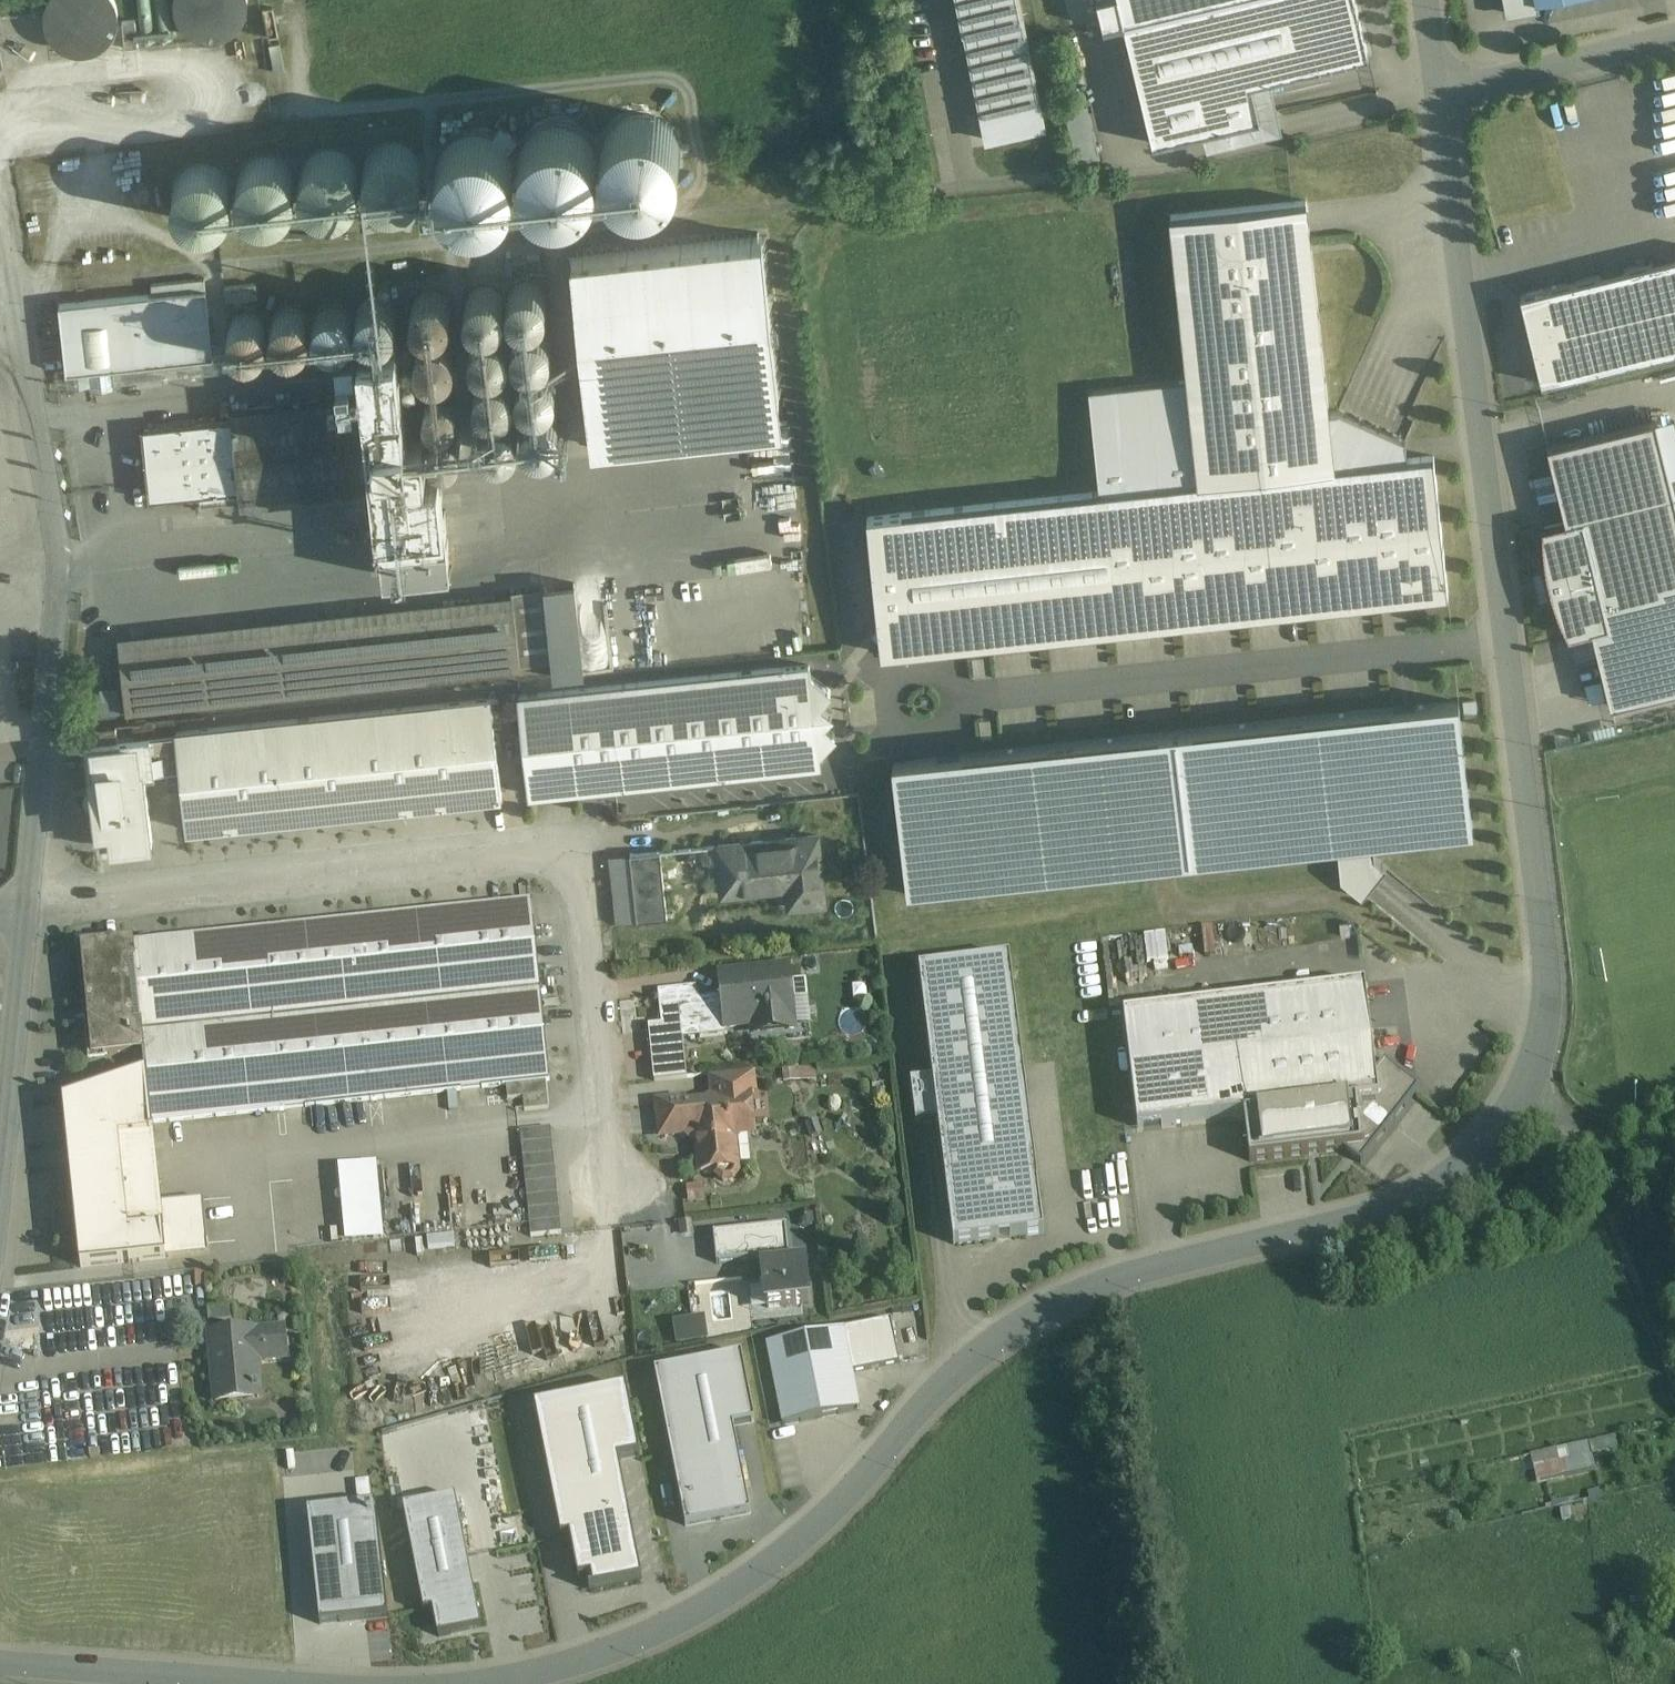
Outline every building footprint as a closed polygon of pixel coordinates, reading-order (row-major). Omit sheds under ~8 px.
[(45,7),(45,15),(45,23),(48,31),(52,38),(58,43),(64,48),(72,51),(80,52),(88,52),(95,49),(102,46),(108,41),(113,34),(117,27),(118,19),(118,11),(117,3),(115,0),(48,0),(45,7)] [(174,2),(175,10),(178,17),(182,24),(187,30),(194,34),(201,37),(209,38),(217,38),(225,36),(232,32),(238,27),(243,21),(246,13),(248,6),(248,0),(174,0),(174,2)] [(982,114),(1039,102),(1019,0),(959,0),(982,114)] [(1217,0),(1099,0),(1105,27),(1125,22),(1217,0)] [(1125,22),(1154,143),(1203,132),(1260,118),(1252,82),(1270,78),(1369,54),(1356,0),(1217,0),(1125,22)] [(1506,7),(1515,14),(1539,9),(1538,0),(1540,0),(1504,0),(1506,7)] [(1283,131),(1270,78),(1252,82),(1260,118),(1203,132),(1207,149),(1283,131)] [(648,116),(640,115),(633,116),(625,118),(618,122),(612,127),(608,134),(604,141),(602,148),(602,156),(603,164),(606,171),(610,178),(616,184),(622,188),(629,191),(637,193),(645,192),(653,191),(660,188),(666,183),(672,177),(676,171),(678,163),(679,156),(679,148),(677,140),(673,133),(669,127),(663,122),(656,118),(648,116)] [(566,125),(558,124),(550,125),(543,127),(536,131),(530,136),(525,142),(522,149),(520,157),(520,165),(521,173),(524,180),(528,187),(533,192),(540,197),(547,200),(555,201),(563,201),(570,200),(577,196),(584,192),(589,186),(593,179),(596,172),(597,164),(597,157),(595,149),(591,142),(586,136),(580,131),(573,127),(566,125)] [(483,133),(475,133),(468,134),(460,136),(453,140),(447,145),(443,151),(439,158),(437,166),(437,174),(438,181),(441,189),(445,195),(451,201),(457,205),(464,208),(472,210),(480,210),(488,208),(495,205),(501,201),(507,195),(511,188),(513,181),(514,173),(514,165),(512,158),(508,151),(504,145),(498,139),(491,136),(483,133)] [(420,183),(422,172),(420,161),(413,151),(403,145),(392,143),(381,146),(371,152),(365,162),(363,173),(366,184),(372,194),(382,200),(393,202),(404,199),(414,193),(420,183)] [(357,191),(359,179),(357,168),(350,158),(340,152),(329,150),(318,153),(308,159),(302,169),(300,180),(302,192),(309,201),(319,208),(330,210),(341,207),(351,201),(357,191)] [(295,198),(297,187),(294,175),(287,165),(278,159),(266,157),(255,159),(245,166),(239,176),(236,188),(239,199),(246,209),(256,215),(267,217),(279,215),(288,208),(295,198)] [(231,205),(233,193),(231,182),(224,172),(214,166),(203,164),(191,166),(182,173),(175,183),(173,194),(176,206),(182,215),(192,221),(204,224),(215,221),(225,214),(231,205)] [(1171,215),(1188,381),(1089,391),(1100,492),(904,513),(918,648),(1449,592),(1434,457),(1408,459),(1335,467),(1329,413),(1307,200),(1171,215)] [(763,237),(573,257),(595,447),(783,427),(763,237)] [(1520,294),(1542,383),(1674,350),(1674,256),(1520,294)] [(546,309),(547,302),(545,294),(541,288),(534,284),(527,282),(519,284),(513,288),(509,295),(507,302),(509,310),(513,316),(520,320),(528,322),(535,320),(541,316),(546,309)] [(503,314),(505,307),(503,299),(499,293),(492,288),(485,287),(477,289),(471,293),(467,300),(465,307),(467,315),(471,321),(478,325),(485,327),(493,325),(499,321),(503,314)] [(206,289),(60,305),(67,373),(89,371),(91,385),(114,382),(112,368),(213,357),(212,343),(210,320),(206,289)] [(449,320),(451,312),(449,305),(445,298),(438,294),(430,293),(423,294),(417,299),(412,305),(411,313),(413,320),(417,327),(424,331),(431,332),(439,331),(445,326),(449,320)] [(395,326),(396,318),(395,311),(390,304),(384,300),(376,299),(369,300),(362,305),(358,311),(357,319),(358,326),(363,333),(369,337),(377,338),(384,337),(391,332),(395,326)] [(352,330),(353,323),(352,315),(347,309),(341,305),(333,303),(326,305),(319,309),(315,316),(314,323),(315,331),(320,337),(326,342),(334,343),(342,341),(348,337),(352,330)] [(309,335),(310,327),(309,320),(304,313),(298,309),(290,308),(283,309),(276,314),(272,320),(271,328),(272,336),(277,342),(283,346),(291,348),(298,346),(305,342),(309,335)] [(266,340),(268,332),(266,324),(262,318),(255,314),(247,313),(240,314),(233,319),(229,325),(228,333),(230,340),(234,347),(240,351),(248,352),(256,351),(262,346),(266,340)] [(222,319),(210,320),(212,343),(224,342),(222,319)] [(550,351),(552,344),(550,336),(546,330),(539,326),(531,324),(524,326),(518,330),(513,337),(512,345),(514,352),(518,358),(525,363),(532,364),(540,362),(546,358),(550,351)] [(508,356),(509,349),(508,341),(503,335),(497,331),(489,329),(482,331),(475,335),(471,342),(470,349),(471,357),(476,363),(482,367),(490,369),(497,367),(504,363),(508,356)] [(454,364),(455,356),(454,348),(449,342),(443,338),(435,336),(428,338),(421,342),(417,349),(416,357),(417,364),(422,371),(428,375),(436,376),(443,374),(450,370),(454,364)] [(398,341),(360,345),(366,396),(403,392),(398,341)] [(357,344),(339,346),(345,396),(358,395),(354,361),(359,360),(357,344)] [(555,394),(556,386),(555,378),(550,372),(544,368),(536,367),(529,368),(522,373),(518,379),(517,387),(518,394),(523,400),(529,405),(537,406),(544,404),(551,400),(555,394)] [(513,398),(514,391),(512,383),(508,377),(502,373),(494,371),(486,373),(480,377),(476,384),(475,391),(476,399),(481,405),(487,409),(495,411),(502,409),(508,405),(513,398)] [(456,412),(457,406),(456,400),(452,395),(447,391),(441,390),(435,392),(430,395),(426,400),(425,406),(427,412),(430,417),(435,421),(441,422),(447,421),(452,417),(456,412)] [(1415,421),(1347,391),(1338,412),(1329,413),(1335,467),(1408,459),(1406,442),(1415,421)] [(403,392),(366,396),(375,491),(379,521),(425,516),(420,468),(412,469),(408,436),(403,392)] [(366,396),(232,410),(233,421),(240,489),(241,499),(242,506),(375,491),(366,396)] [(559,436),(561,428),(559,421),(555,414),(548,410),(541,409),(533,410),(527,415),(523,421),(521,429),(523,436),(527,443),(534,447),(541,448),(549,447),(555,442),(559,436)] [(517,441),(519,433),(517,425),(513,419),(506,415),(499,414),(491,415),(485,420),(481,426),(479,434),(481,441),(485,448),(492,452),(499,453),(507,451),(513,447),(517,441)] [(1547,445),(1566,521),(1592,628),(1610,704),(1674,688),(1674,499),(1656,419),(1547,445)] [(233,421),(144,430),(151,498),(200,493),(240,489),(233,421)] [(460,449),(461,443),(460,437),(456,432),(451,428),(445,427),(439,429),(434,432),(430,437),(429,443),(431,449),(434,454),(439,458),(445,459),(451,458),(456,454),(460,449)] [(424,435),(408,436),(412,469),(420,468),(428,467),(424,435)] [(379,521),(382,548),(448,541),(443,490),(440,466),(428,467),(420,468),(425,516),(379,521)] [(1553,497),(1552,481),(1539,482),(1540,498),(1553,497)] [(240,489),(200,493),(202,502),(241,499),(240,489)] [(904,513),(867,517),(879,622),(872,628),(880,637),(882,652),(918,648),(904,513)] [(1566,521),(1543,526),(1545,553),(1550,582),(1558,609),(1570,634),(1592,628),(1566,521)] [(448,541),(382,548),(385,576),(451,569),(448,541)] [(542,588),(513,590),(514,600),(521,664),(550,661),(542,588)] [(514,600),(420,610),(426,674),(521,664),(514,600)] [(420,610),(341,619),(341,621),(348,687),(427,679),(426,674),(420,610)] [(341,621),(119,644),(126,711),(348,687),(341,621)] [(820,704),(831,690),(811,675),(810,664),(783,667),(794,766),(820,763),(819,753),(836,734),(822,723),(820,723),(818,704),(820,704)] [(783,667),(519,695),(530,795),(794,766),(783,667)] [(490,697),(176,732),(180,768),(179,768),(187,831),(501,796),(490,697)] [(1459,702),(893,762),(908,894),(1473,834),(1459,702)] [(117,725),(91,728),(92,742),(118,739),(117,725)] [(118,739),(92,742),(96,777),(144,772),(179,768),(180,768),(176,732),(118,739)] [(144,772),(96,777),(104,847),(152,842),(144,772)] [(817,834),(718,844),(723,893),(725,893),(724,892),(769,887),(770,887),(771,887),(771,880),(795,878),(798,905),(824,902),(817,834)] [(660,850),(630,853),(637,921),(667,918),(660,850)] [(532,902),(133,944),(142,1033),(541,991),(532,902)] [(1146,934),(1148,961),(1169,960),(1167,933),(1146,934)] [(133,944),(84,949),(95,1057),(144,1052),(142,1033),(133,944)] [(1010,958),(919,970),(933,1078),(911,1081),(916,1121),(938,1119),(954,1245),(1044,1234),(1010,958)] [(757,977),(720,981),(721,997),(725,1028),(727,1027),(746,1025),(746,1019),(766,1017),(767,1030),(793,1027),(787,973),(770,975),(769,973),(768,971),(765,969),(763,969),(760,970),(758,972),(757,974),(757,977)] [(1365,986),(1124,1016),(1138,1129),(1244,1116),(1379,1099),(1375,1073),(1365,986)] [(696,987),(658,992),(662,1025),(648,1026),(654,1081),(687,1078),(683,1039),(728,1034),(727,1027),(725,1028),(721,997),(697,999),(696,987)] [(541,991),(142,1033),(144,1052),(147,1077),(152,1123),(550,1081),(541,991)] [(1379,1099),(1244,1116),(1249,1161),(1343,1150),(1361,1164),(1420,1087),(1385,1060),(1375,1073),(1379,1099)] [(821,1075),(818,1063),(784,1070),(787,1083),(821,1075)] [(753,1075),(711,1080),(713,1098),(717,1101),(713,1107),(707,1103),(686,1105),(686,1102),(682,1099),(660,1102),(657,1105),(660,1134),(664,1136),(685,1134),(688,1130),(701,1140),(698,1144),(701,1172),(717,1170),(717,1175),(724,1180),(732,1179),(737,1173),(736,1165),(731,1161),(729,1143),(735,1135),(747,1134),(752,1128),(749,1093),(755,1092),(753,1075)] [(145,1077),(64,1103),(81,1268),(166,1259),(163,1230),(128,1233),(118,1138),(153,1134),(152,1123),(147,1077),(145,1077)] [(520,1131),(531,1236),(560,1233),(550,1128),(520,1131)] [(341,1241),(383,1239),(379,1161),(338,1163),(341,1241)] [(690,1185),(691,1199),(704,1199),(704,1184),(690,1185)] [(786,1225),(713,1233),(716,1263),(764,1258),(765,1266),(781,1265),(780,1257),(789,1256),(786,1225)] [(765,1266),(763,1267),(767,1308),(808,1303),(804,1262),(781,1265),(765,1266)] [(233,1307),(207,1309),(209,1323),(234,1320),(233,1307)] [(678,1345),(709,1338),(704,1315),(672,1323),(678,1345)] [(844,1330),(853,1374),(900,1364),(891,1320),(844,1330)] [(285,1328),(210,1335),(210,1337),(212,1336),(214,1360),(212,1360),(216,1403),(237,1401),(236,1392),(251,1391),(251,1395),(260,1395),(257,1362),(288,1359),(285,1328)] [(853,1374),(844,1330),(767,1345),(783,1426),(861,1410),(853,1374)] [(742,1354),(655,1372),(686,1526),(751,1514),(733,1426),(755,1422),(742,1354)] [(627,1388),(535,1407),(561,1539),(570,1537),(570,1536),(631,1524),(619,1460),(640,1456),(627,1388)] [(1540,1483),(1598,1468),(1594,1453),(1613,1448),(1609,1435),(1532,1454),(1540,1483)] [(455,1498),(404,1508),(425,1611),(433,1609),(438,1636),(481,1627),(455,1498)] [(308,1512),(320,1623),(387,1616),(375,1505),(308,1512)] [(631,1524),(570,1536),(570,1537),(579,1580),(591,1578),(593,1588),(589,1589),(589,1591),(642,1580),(631,1524)]
